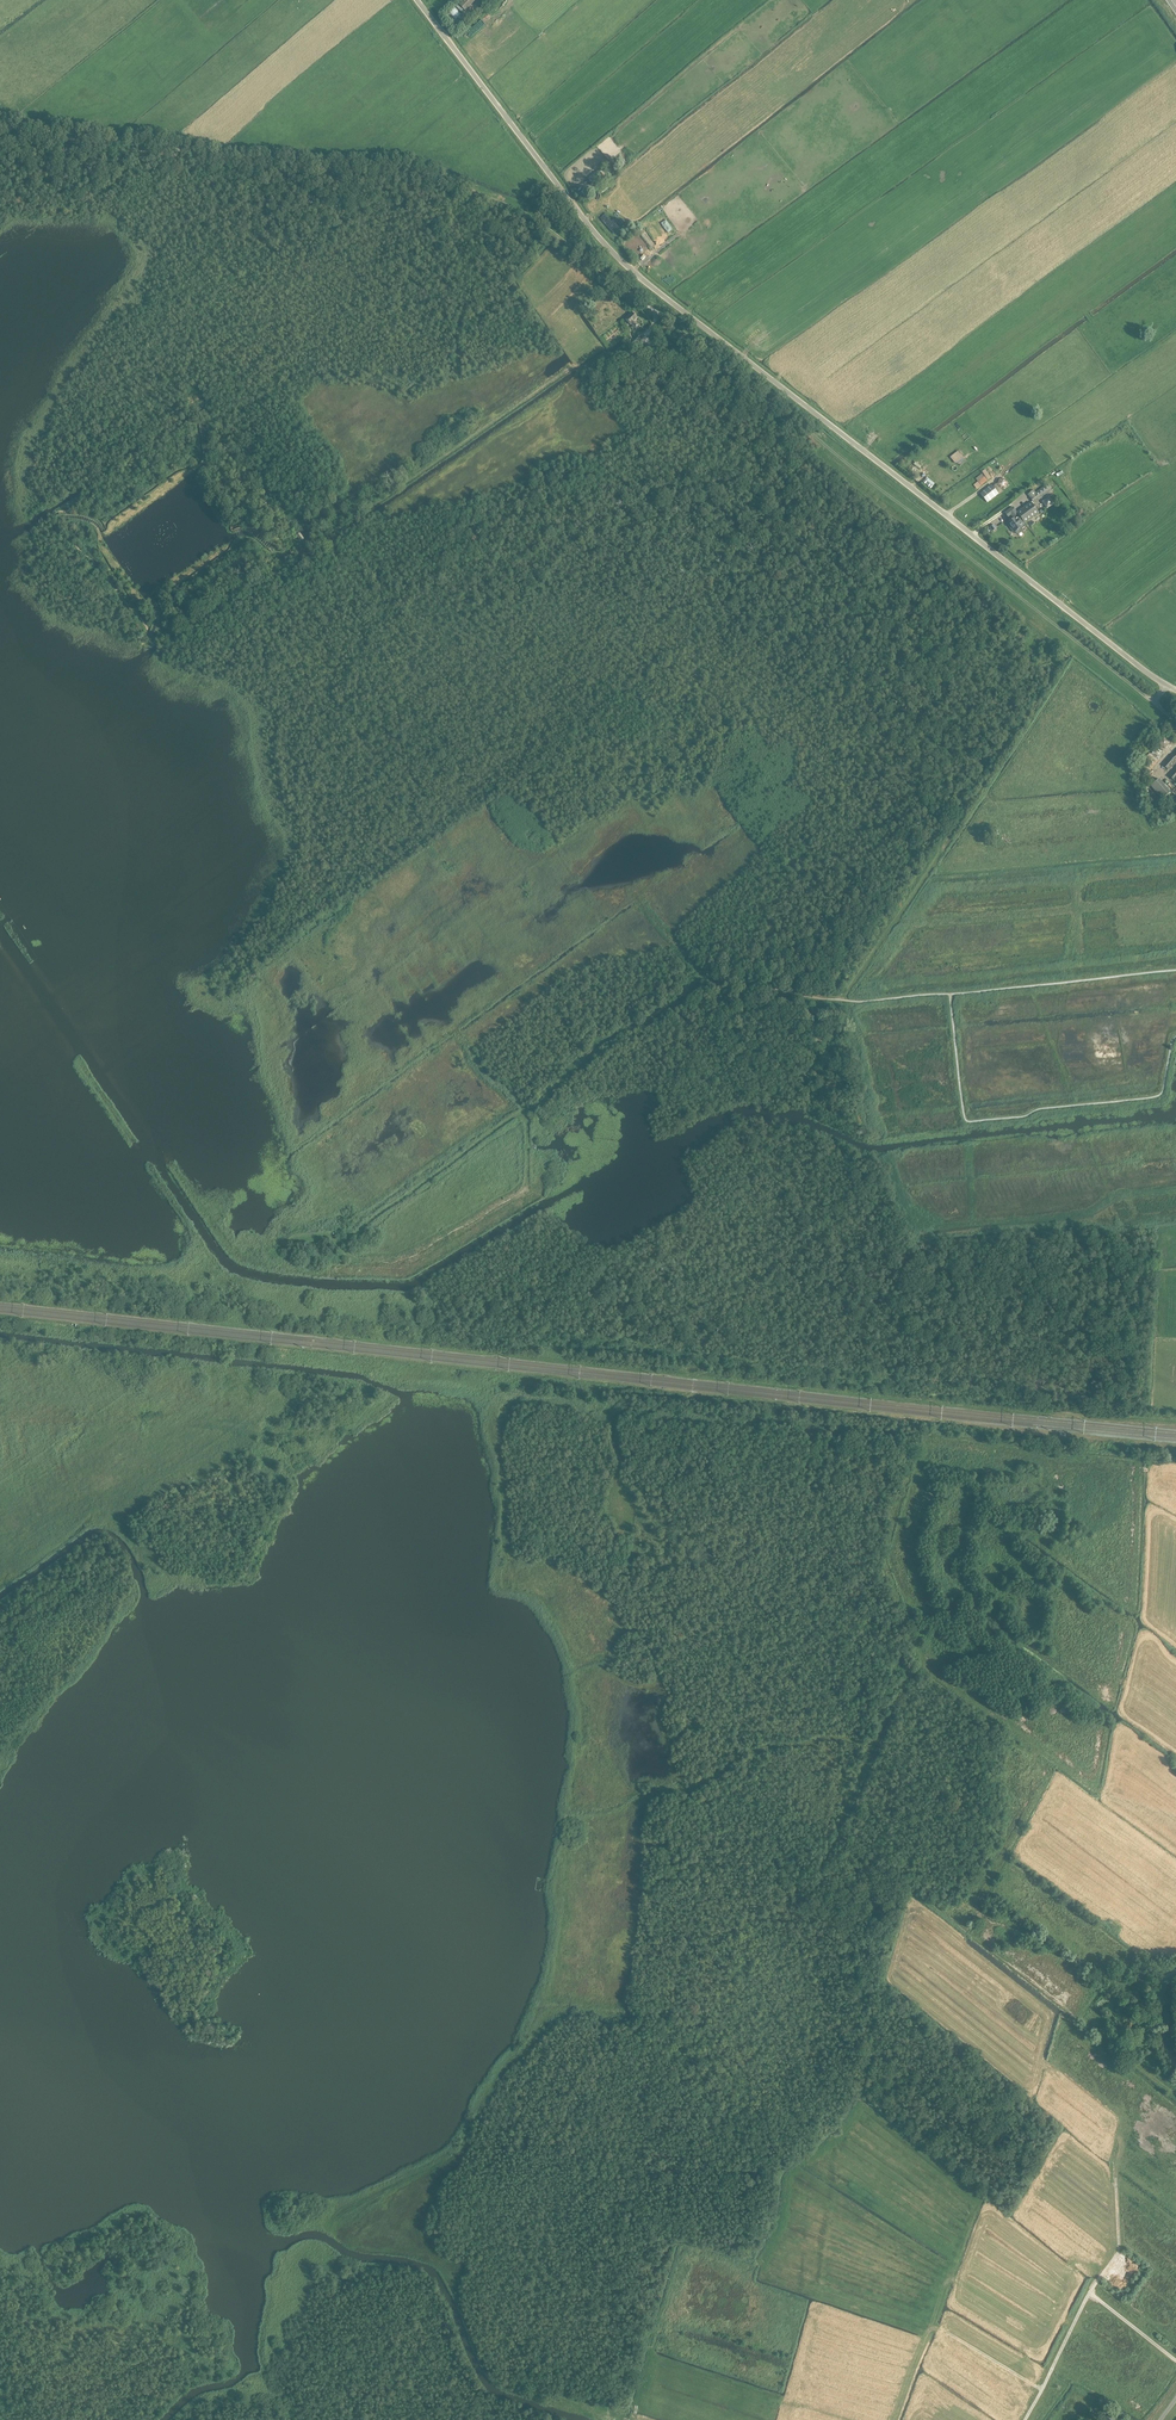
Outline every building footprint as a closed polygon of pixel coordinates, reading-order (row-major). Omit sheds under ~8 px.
[(473,0),(460,0),(456,4),(463,11),(474,1),(473,0)] [(458,22),(451,27),(453,31),(461,26),(458,22)] [(592,184),(599,178),(595,173),(588,179),(592,184)] [(634,321),(637,319),(631,313),(624,319),(630,325),(631,325),(636,330),(639,326),(634,321)] [(643,343),(642,341),(639,338),(634,342),(638,347),(639,346),(643,344),(643,343)] [(955,457),(949,451),(946,453),(952,460),(955,457)] [(949,461),(944,465),(949,470),(953,466),(949,461)] [(978,482),(982,486),(988,480),(985,476),(978,482)] [(1027,495),(1034,503),(1051,490),(1047,484),(1036,493),(1033,490),(1027,495)] [(987,503),(998,494),(991,485),(980,494),(987,503)] [(1030,502),(1017,513),(1017,514),(1018,513),(1025,523),(1033,516),(1038,513),(1030,502)] [(1017,514),(1017,513),(1012,507),(1005,512),(1008,517),(1012,514),(1015,518),(1008,523),(1014,532),(1021,527),(1022,528),(1026,525),(1025,523),(1018,513),(1017,514)] [(302,528),(295,533),(300,541),(304,539),(301,533),(304,531),(302,528)] [(1175,761),(1175,750),(1163,765),(1169,769),(1175,761)] [(1150,771),(1158,761),(1150,754),(1141,763),(1150,771)] [(1162,800),(1170,793),(1159,779),(1151,786),(1162,800)] [(1113,1921),(1111,1924),(1120,1930),(1122,1927),(1113,1921)] [(1127,2032),(1134,2023),(1129,2019),(1122,2028),(1127,2032)] [(1106,2419),(1116,2419),(1107,2411),(1102,2416),(1106,2419)]
